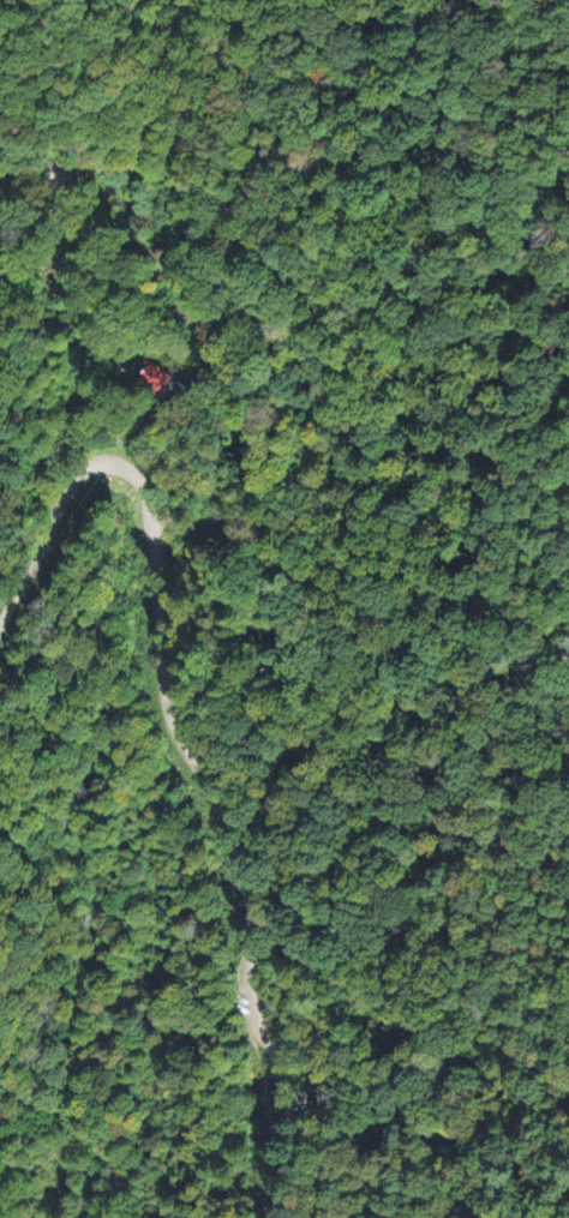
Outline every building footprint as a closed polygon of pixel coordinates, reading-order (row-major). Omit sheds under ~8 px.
[(159,399),(175,377),(155,362),(139,385),(159,399)]
